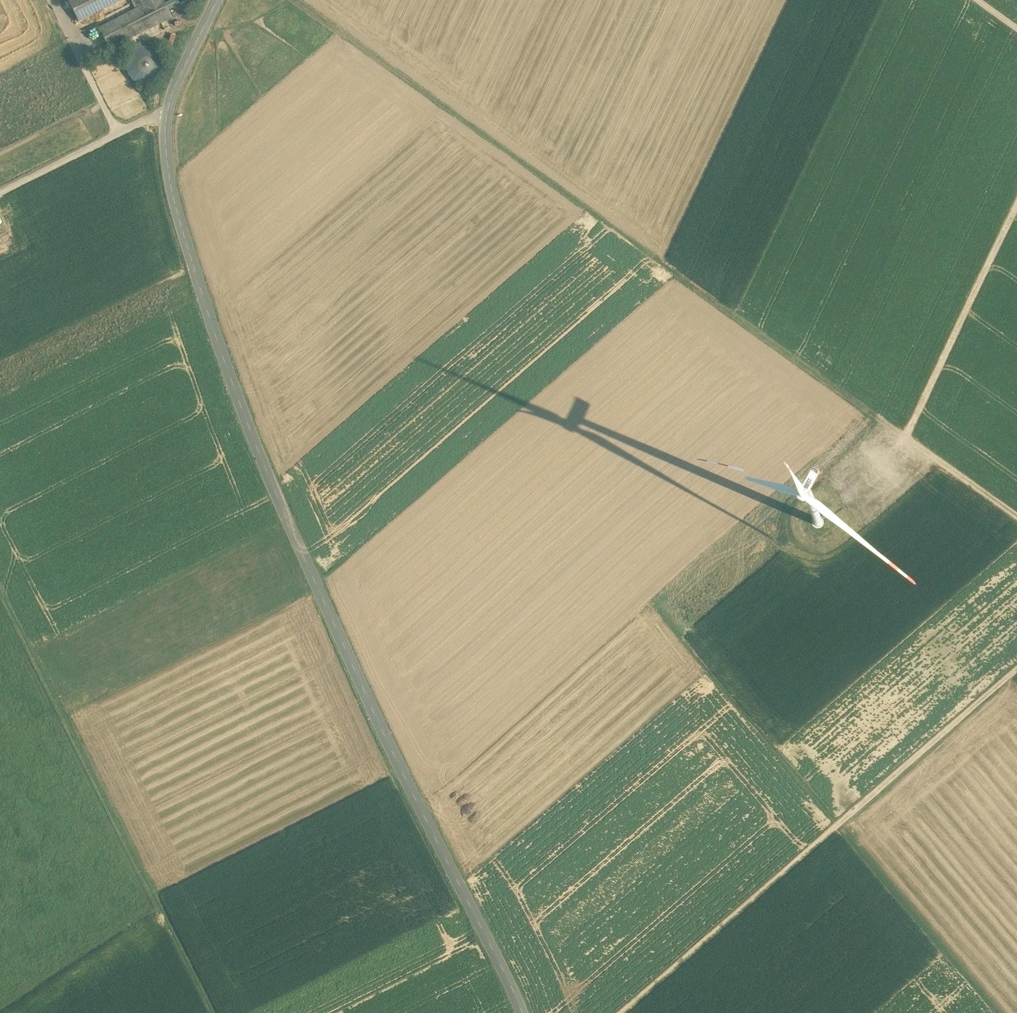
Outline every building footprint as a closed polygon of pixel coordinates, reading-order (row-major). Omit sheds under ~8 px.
[(67,1),(78,22),(122,0),(70,0),(67,1)] [(98,29),(109,50),(172,19),(162,0),(150,0),(151,2),(142,7),(98,29)] [(105,10),(110,21),(135,8),(131,0),(124,0),(105,10)] [(139,85),(165,72),(150,45),(144,48),(141,42),(121,52),(139,85)]
